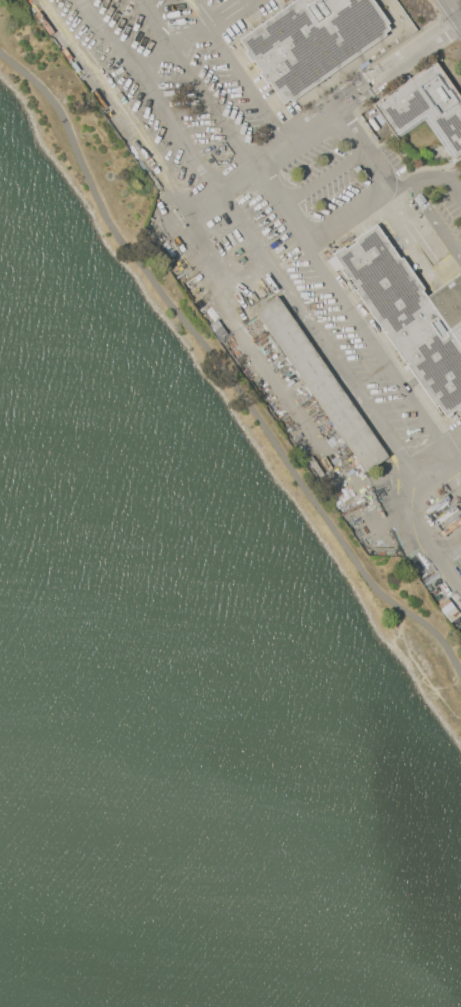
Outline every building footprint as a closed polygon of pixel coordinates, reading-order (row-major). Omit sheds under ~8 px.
[(238,38),(293,0),(373,0),(389,23),(386,25),(389,30),(384,33),(386,36),(291,102),(289,99),(283,103),(268,81),(266,83),(259,73),(261,71),(253,60),(250,62),(244,52),(246,50),(238,38)] [(434,61),(460,100),(460,153),(451,160),(424,120),(396,139),(372,104),(434,61)] [(425,296),(460,271),(460,407),(457,410),(456,408),(451,412),(453,414),(447,419),(437,405),(435,407),(354,290),(357,288),(349,277),(347,278),(340,268),(335,271),(327,259),(334,255),(333,253),(343,246),(340,242),(352,234),(355,238),(376,224),(399,258),(401,256),(423,288),(421,290),(425,296)] [(277,296),(387,456),(365,472),(254,311),(277,296)]
